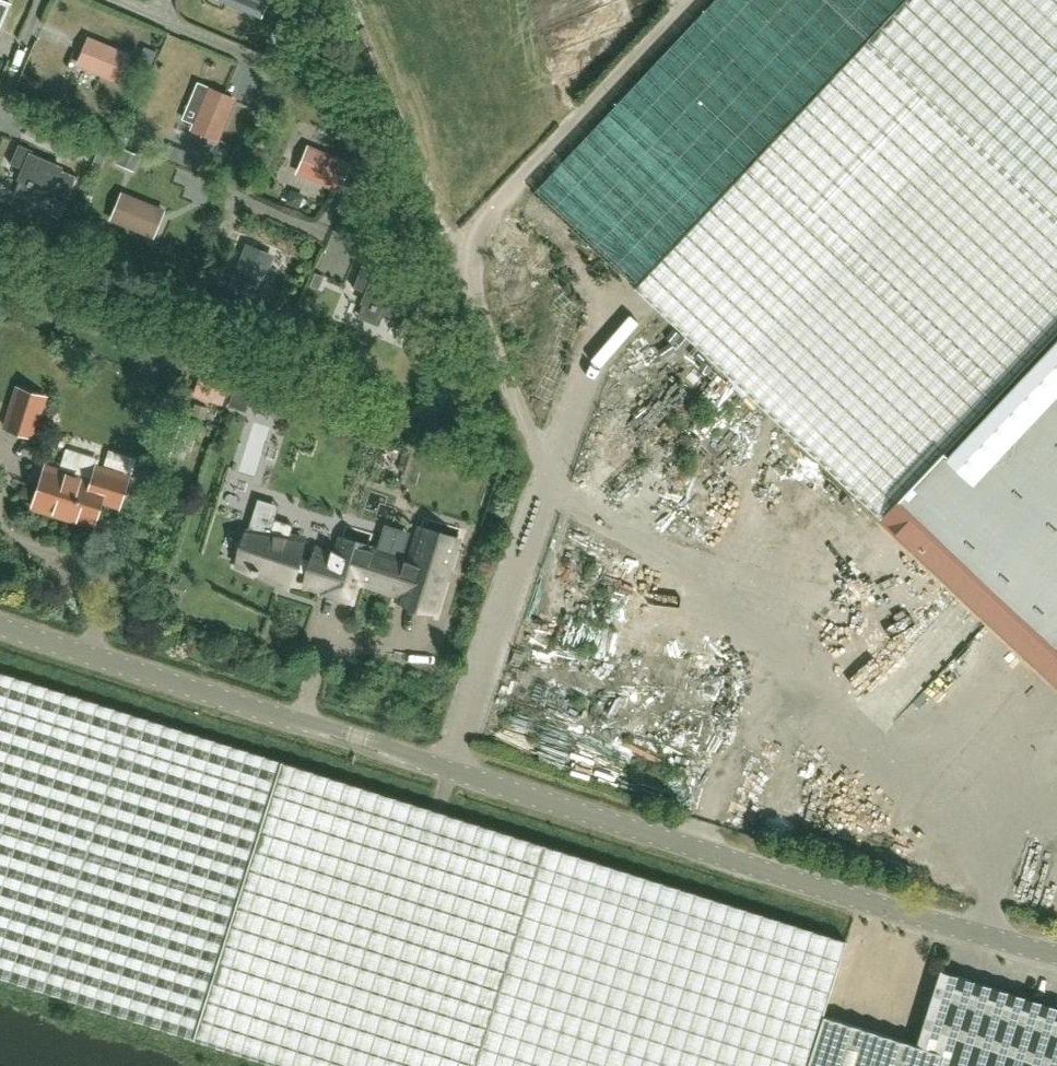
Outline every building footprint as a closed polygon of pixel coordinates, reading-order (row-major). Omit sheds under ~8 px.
[(224,1),(259,16),(266,0),(225,0),(224,1)] [(635,288),(726,374),(1056,684),(1056,0),(905,0),(867,40),(635,288)] [(9,6),(0,2),(0,26),(9,6)] [(128,56),(88,40),(82,55),(87,57),(83,67),(118,81),(128,56)] [(202,134),(218,140),(234,100),(209,89),(194,124),(204,128),(202,134)] [(41,189),(39,193),(65,204),(77,176),(60,169),(60,168),(31,155),(32,151),(18,145),(10,164),(23,170),(19,179),(41,189)] [(348,164),(308,148),(302,163),(307,166),(303,176),(338,190),(348,164)] [(101,167),(106,155),(98,151),(93,163),(101,167)] [(156,226),(163,210),(122,194),(112,220),(147,234),(151,224),(156,226)] [(262,253),(247,246),(230,286),(255,297),(270,262),(260,258),(262,253)] [(379,276),(361,268),(352,288),(370,295),(366,304),(384,312),(382,316),(409,326),(420,298),(403,292),(403,290),(377,280),(379,276)] [(199,373),(194,396),(226,403),(231,380),(199,373)] [(48,396),(15,386),(2,429),(34,440),(48,396)] [(233,405),(250,408),(252,388),(235,386),(233,405)] [(45,468),(33,507),(93,526),(101,501),(119,506),(128,478),(97,468),(92,483),(45,468)] [(346,526),(342,538),(337,552),(332,549),(330,556),(316,549),(312,562),(297,557),(303,539),(290,537),(293,525),(274,519),(267,541),(247,534),(237,565),(251,572),(251,571),(257,573),(258,572),(270,578),(271,576),(289,581),(293,569),(308,574),(304,586),(354,593),(358,581),(399,594),(398,599),(435,611),(458,540),(461,530),(423,518),(420,528),(410,560),(400,557),(377,550),(369,547),(373,534),(346,526)] [(185,1035),(283,1065),(508,1065),(577,856),(446,814),(430,809),(0,672),(0,976),(185,1035)] [(844,940),(577,856),(508,1065),(1056,1065),(1056,1008),(941,973),(935,971),(912,1045),(820,1016),(840,951),(844,940)]
